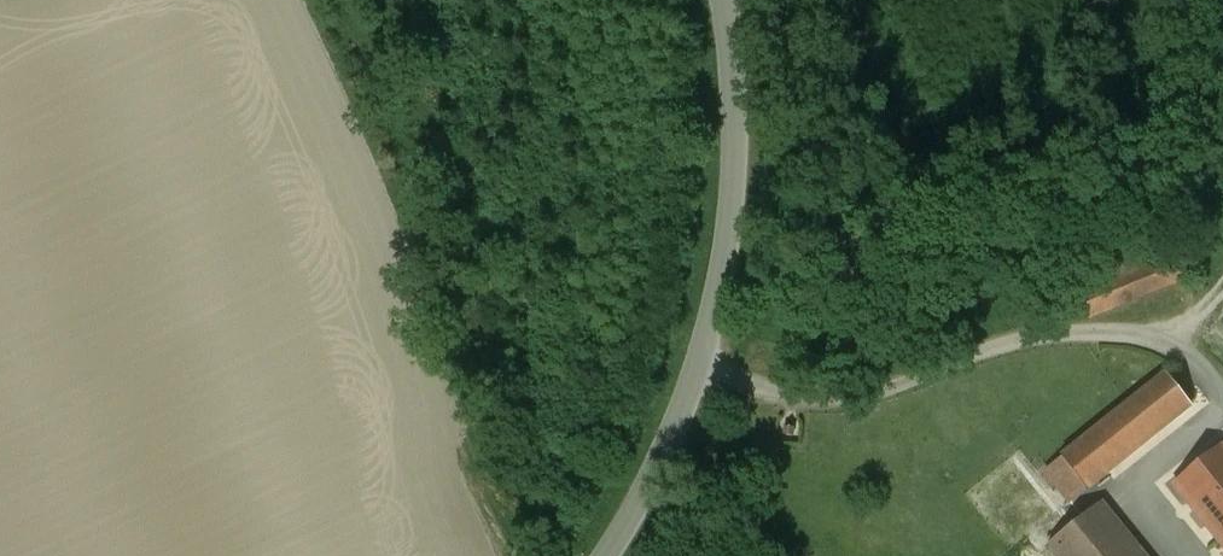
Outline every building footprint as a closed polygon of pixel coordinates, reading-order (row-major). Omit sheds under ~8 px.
[(1177,238),(1071,279),(1086,319),(1192,277),(1177,238)] [(1165,372),(1061,455),(1090,491),(1194,408),(1165,372)] [(1178,485),(1222,542),(1222,449),(1178,485)] [(1101,502),(1047,544),(1057,555),(1144,555),(1101,502)]
